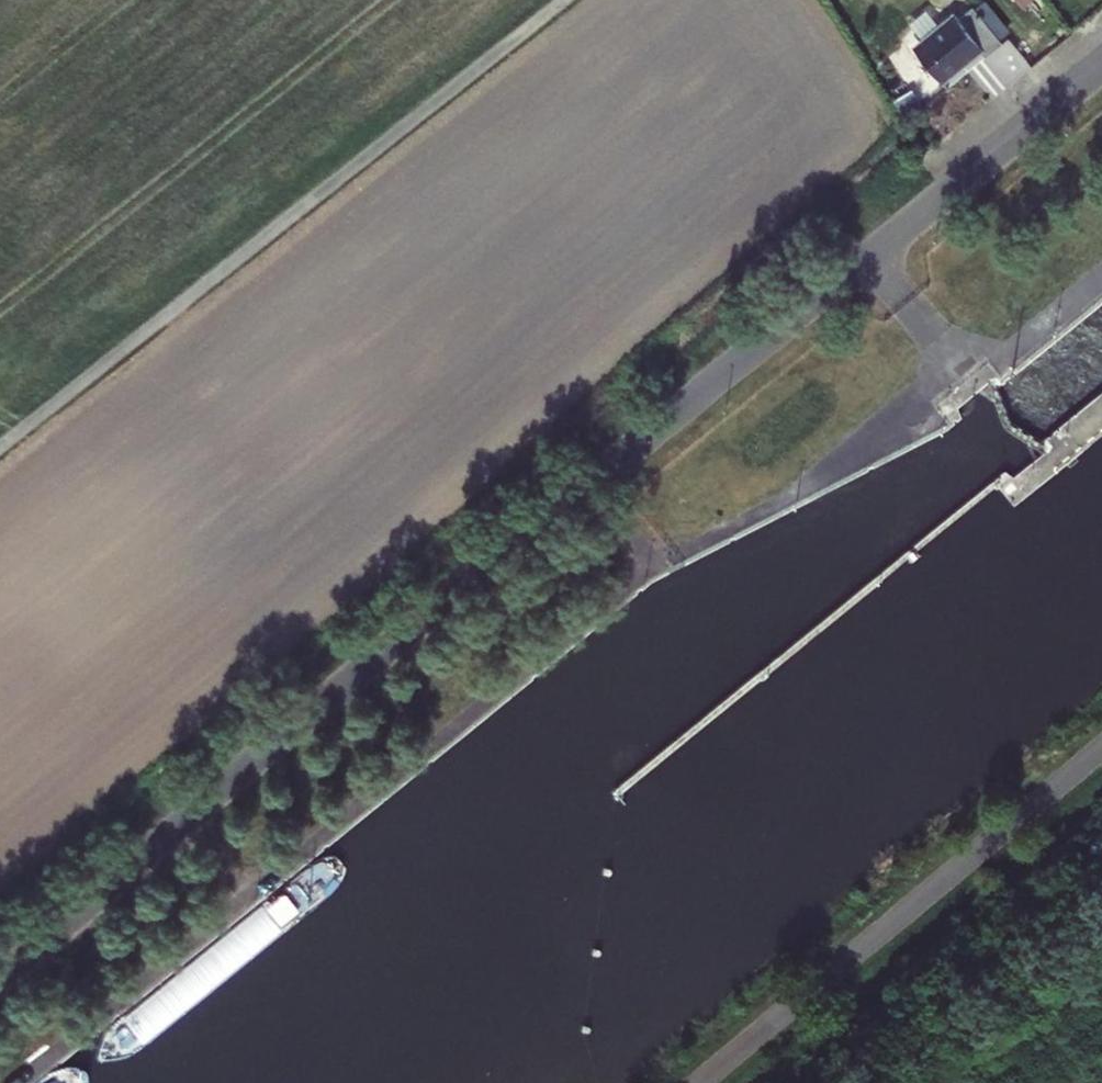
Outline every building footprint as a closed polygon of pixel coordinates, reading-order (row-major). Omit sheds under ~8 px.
[(1009,31),(984,0),(982,0),(973,8),(998,39),(1009,31)] [(953,12),(912,45),(942,82),(962,66),(959,63),(978,47),(985,55),(1001,42),(998,39),(973,8),(972,7),(958,18),(953,12)] [(911,87),(893,99),(902,113),(921,102),(911,87)]
